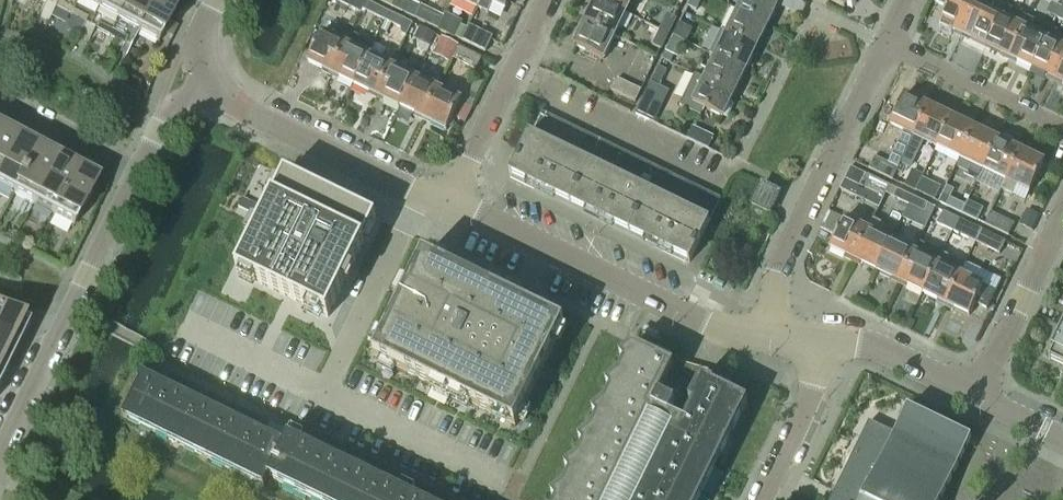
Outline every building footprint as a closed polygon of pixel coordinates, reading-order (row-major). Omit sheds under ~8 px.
[(104,0),(53,0),(50,6),(46,3),(38,17),(48,22),(55,9),(85,24),(90,26),(104,0)] [(155,0),(104,0),(90,26),(85,24),(78,38),(88,43),(95,29),(125,45),(117,59),(123,62),(138,34),(137,33),(155,0)] [(181,0),(155,0),(137,33),(138,34),(158,44),(181,0)] [(337,3),(361,15),(363,11),(363,10),(367,3),(362,0),(339,0),(337,3)] [(392,8),(396,1),(393,0),(376,0),(392,8)] [(392,8),(416,20),(422,8),(405,0),(396,0),(396,1),(392,8)] [(478,10),(483,0),(458,0),(478,10)] [(478,10),(487,14),(492,4),(506,11),(512,0),(483,0),(478,10)] [(616,38),(627,15),(597,0),(586,23),(616,38)] [(634,0),(597,0),(627,15),(634,0)] [(702,0),(693,0),(688,8),(696,12),(702,0)] [(739,12),(769,27),(780,3),(774,0),(745,0),(739,12)] [(850,0),(823,0),(845,10),(850,0)] [(935,2),(948,9),(940,25),(964,37),(982,0),(936,0),(935,2)] [(1001,18),(1006,9),(985,0),(982,0),(964,37),(987,48),(1001,18)] [(1062,8),(1062,0),(1048,0),(1047,1),(1062,9),(1062,8)] [(367,3),(363,10),(363,11),(386,22),(389,14),(367,3)] [(422,8),(416,20),(439,31),(444,19),(422,8)] [(1001,18),(987,48),(1010,59),(1029,21),(1017,15),(1006,9),(1001,18)] [(739,12),(728,35),(757,50),(769,27),(739,12)] [(386,22),(381,31),(387,34),(392,25),(401,29),(402,35),(406,37),(412,25),(405,22),(389,14),(386,22)] [(669,35),(676,19),(668,15),(660,31),(669,35)] [(444,19),(439,31),(462,42),(468,30),(461,27),(444,19)] [(1033,70),(1052,31),(1029,21),(1010,59),(1033,70)] [(604,61),(616,38),(586,23),(574,47),(604,61)] [(680,25),(674,37),(686,43),(687,44),(693,31),(680,25)] [(331,75),(351,34),(340,29),(335,40),(323,34),(308,64),(331,75)] [(415,38),(431,46),(436,37),(420,29),(415,38)] [(468,30),(462,42),(485,53),(491,42),(468,30)] [(661,51),(669,35),(660,31),(653,47),(661,51)] [(1062,66),(1062,37),(1052,31),(1033,70),(1056,81),(1062,66)] [(721,32),(710,55),(717,58),(746,72),(757,50),(728,35),(721,32)] [(351,34),(331,75),(354,86),(369,56),(374,45),(352,35),(351,34)] [(686,43),(674,37),(666,54),(678,59),(686,43)] [(459,48),(453,60),(477,71),(482,60),(459,48)] [(369,56),(354,86),(377,97),(392,68),(369,56)] [(706,81),(705,81),(735,96),(746,72),(717,58),(706,81)] [(392,68),(377,97),(401,108),(415,79),(392,68)] [(659,68),(635,116),(649,123),(664,90),(659,88),(667,72),(659,68)] [(129,76),(124,86),(136,92),(141,82),(129,76)] [(695,76),(680,107),(701,118),(705,110),(724,119),(735,96),(705,81),(706,81),(695,76)] [(415,79),(401,108),(424,120),(438,90),(415,79)] [(635,104),(641,92),(617,80),(611,92),(635,104)] [(438,90),(424,120),(448,131),(462,102),(438,90)] [(470,93),(464,105),(472,109),(478,97),(470,93)] [(893,182),(914,138),(929,108),(905,97),(891,126),(903,132),(888,165),(875,159),(869,171),(893,182)] [(937,149),(952,119),(929,108),(914,138),(937,149)] [(690,265),(702,239),(721,199),(542,113),(523,153),(511,177),(690,265)] [(961,160),(975,130),(952,119),(937,149),(961,160)] [(18,138),(0,129),(0,172),(18,138)] [(984,171),(998,141),(975,130),(961,160),(984,171)] [(0,172),(0,188),(13,195),(37,149),(18,138),(0,172)] [(1007,182),(1021,152),(998,141),(984,171),(1006,182),(1007,182)] [(37,149),(13,195),(33,206),(57,159),(37,149)] [(1030,193),(1045,164),(1021,152),(1007,182),(1006,182),(1001,191),(1013,197),(1017,187),(1030,193)] [(57,159),(33,206),(52,216),(77,170),(57,159)] [(884,200),(890,188),(851,169),(842,187),(858,195),(861,188),(884,200)] [(77,170),(52,216),(73,227),(98,181),(77,170)] [(284,176),(236,274),(327,319),(376,221),(284,176)] [(770,215),(780,195),(762,186),(752,206),(770,215)] [(947,188),(939,204),(962,215),(966,207),(950,200),(954,192),(947,188)] [(909,207),(913,199),(897,191),(894,199),(909,207)] [(242,198),(240,202),(261,212),(263,208),(242,198)] [(925,214),(929,206),(913,199),(909,207),(925,214)] [(240,202),(238,207),(259,217),(261,212),(240,202)] [(966,207),(962,215),(978,223),(984,210),(968,202),(966,207)] [(1027,210),(1020,225),(1032,231),(1039,216),(1027,210)] [(829,214),(821,229),(837,237),(831,250),(854,261),(869,232),(868,232),(845,221),(829,214)] [(953,233),(959,221),(944,214),(938,225),(953,233)] [(1009,238),(1015,226),(991,214),(985,226),(1009,238)] [(869,232),(854,261),(877,272),(891,243),(879,237),(885,226),(873,220),(868,232),(869,232)] [(975,229),(959,221),(953,233),(969,241),(975,229)] [(1000,255),(1006,244),(982,232),(977,244),(1000,255)] [(891,243),(877,272),(901,284),(915,254),(891,243)] [(915,254),(901,284),(923,295),(938,265),(942,256),(920,245),(915,254)] [(938,265),(923,295),(947,306),(961,276),(966,267),(942,256),(938,265)] [(424,258),(374,359),(424,383),(515,428),(565,327),(537,313),(503,297),(473,282),(424,258)] [(961,276),(947,306),(970,317),(976,305),(987,310),(995,293),(985,288),(961,276)] [(29,324),(0,310),(0,361),(9,366),(29,324)] [(1049,359),(1062,366),(1062,330),(1049,359)] [(633,348),(619,359),(624,366),(618,377),(606,387),(610,394),(605,405),(592,415),(596,422),(591,433),(579,443),(583,450),(577,461),(565,471),(569,477),(564,489),(551,499),(552,499),(701,499),(748,404),(714,388),(715,386),(705,381),(706,380),(692,373),(676,365),(675,368),(633,348)] [(9,366),(0,361),(0,384),(9,366)] [(414,499),(417,493),(403,486),(400,493),(302,445),(305,438),(292,431),(285,446),(143,376),(139,385),(140,386),(123,420),(264,490),(269,481),(308,499),(415,499),(414,499)] [(908,410),(895,436),(870,423),(834,495),(832,499),(943,499),(972,441),(908,410)]
